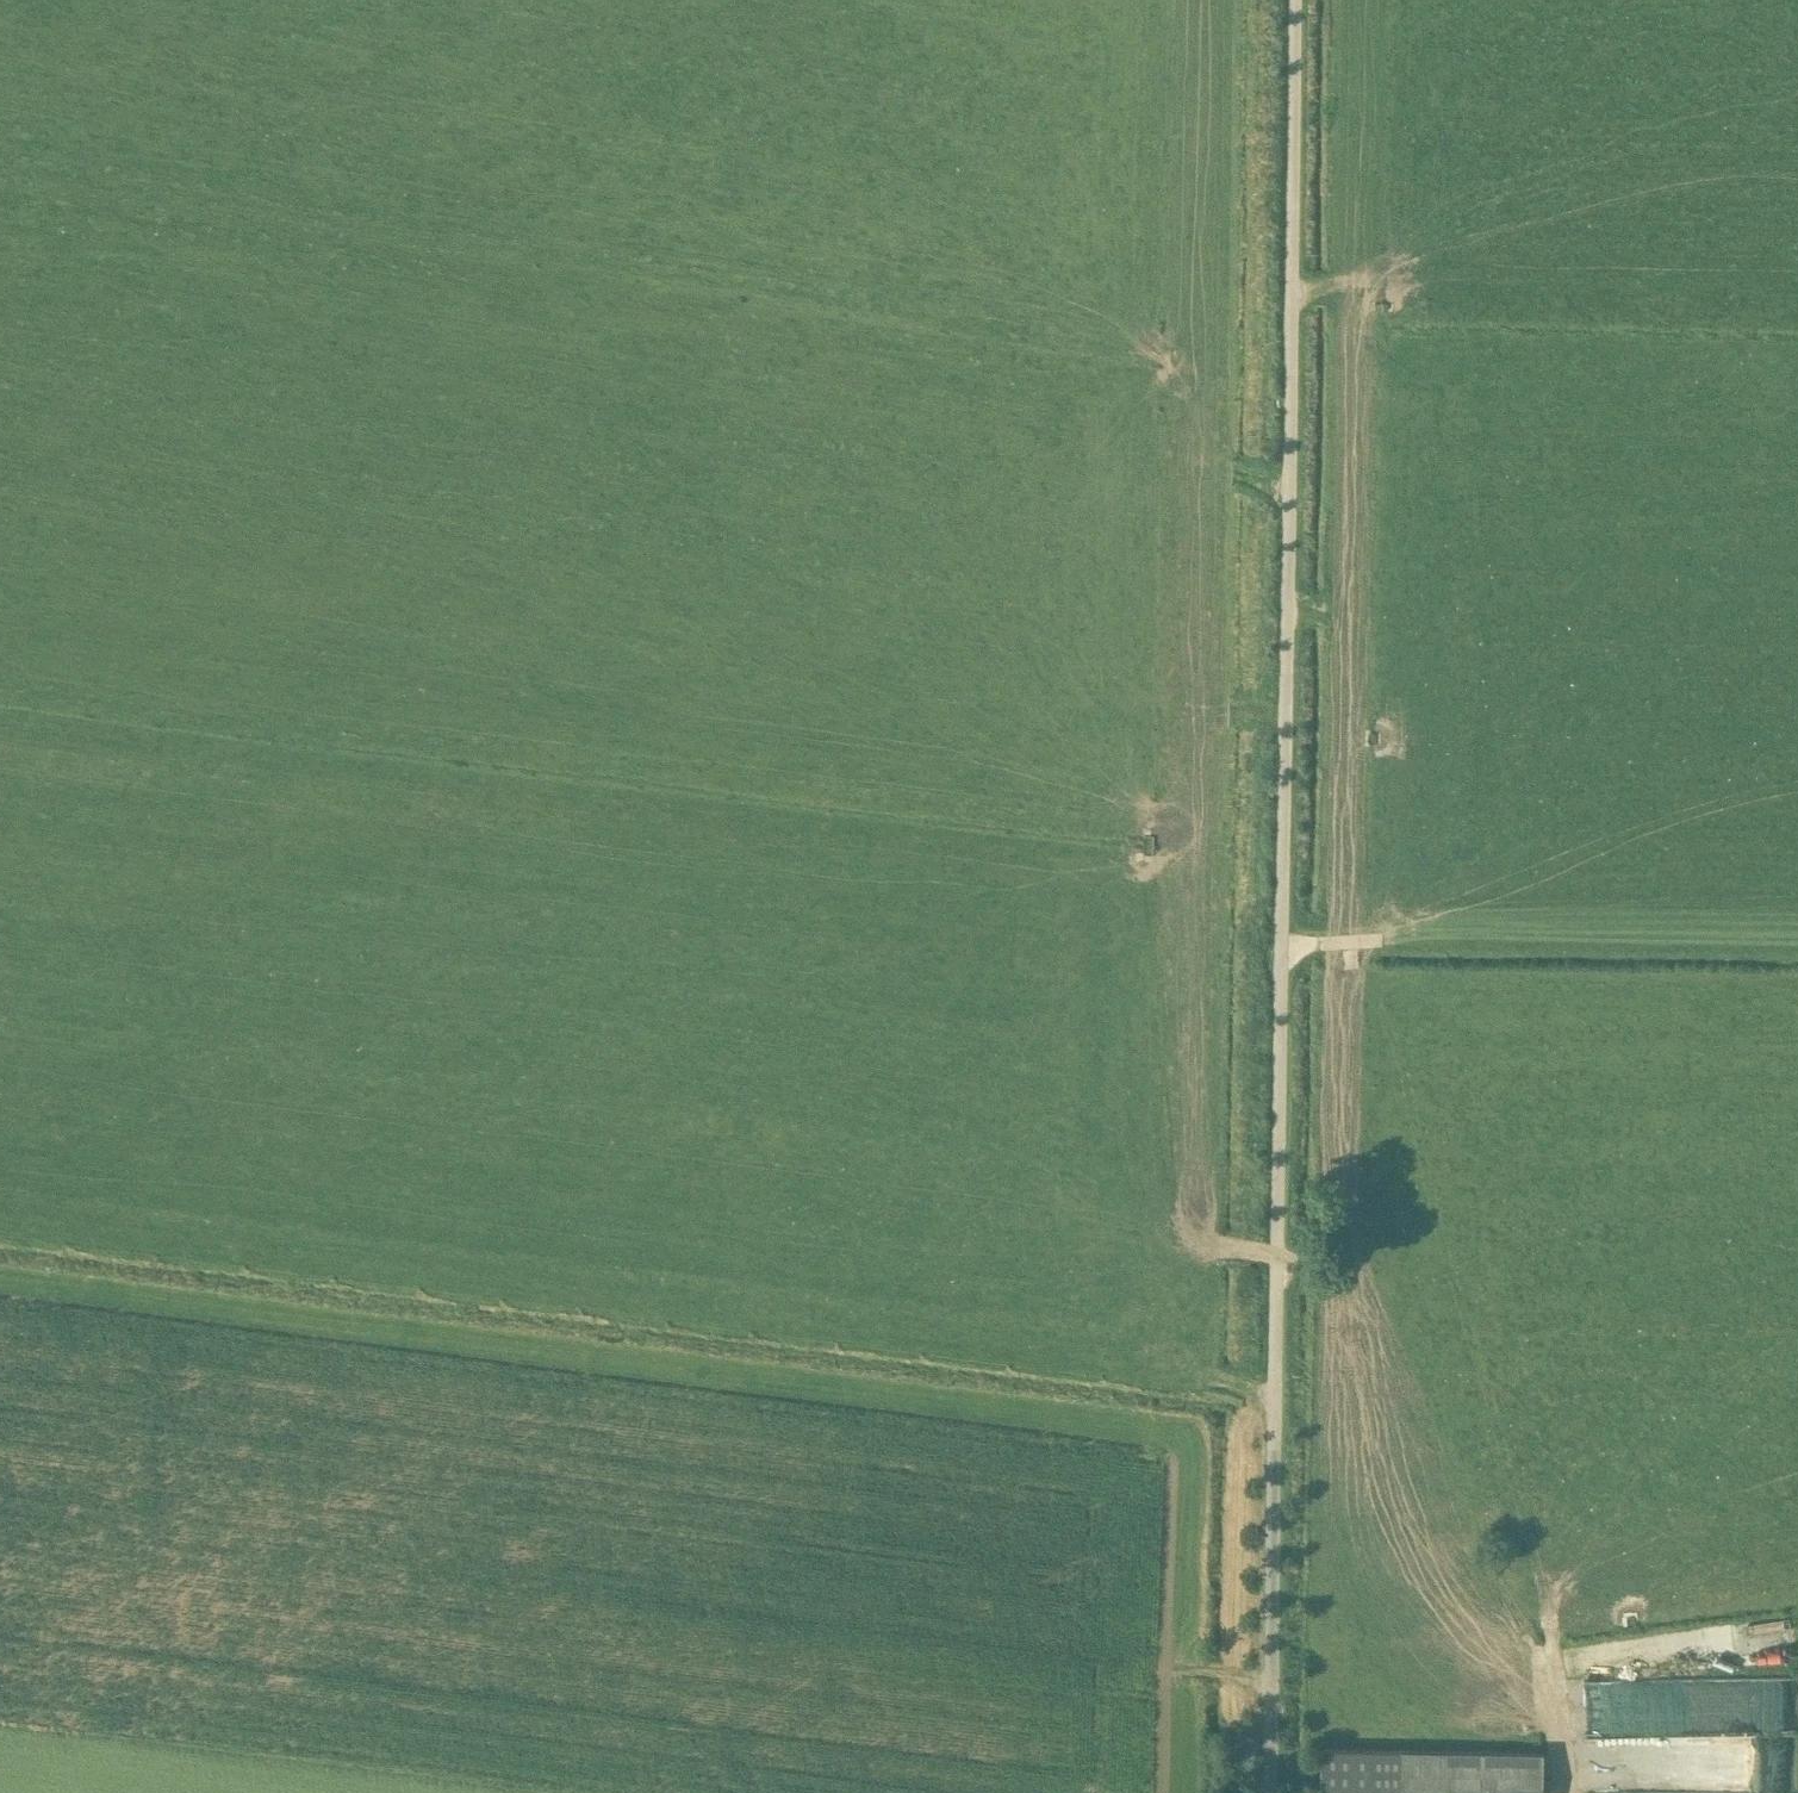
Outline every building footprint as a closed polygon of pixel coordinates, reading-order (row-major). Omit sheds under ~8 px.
[(1797,1726),(1797,1672),(1618,1676),(1620,1730),(1797,1726)] [(1331,1792),(1543,1792),(1544,1746),(1400,1746),(1401,1731),(1331,1730),(1331,1792)] [(1613,1789),(1613,1730),(1583,1730),(1583,1789),(1613,1789)]
